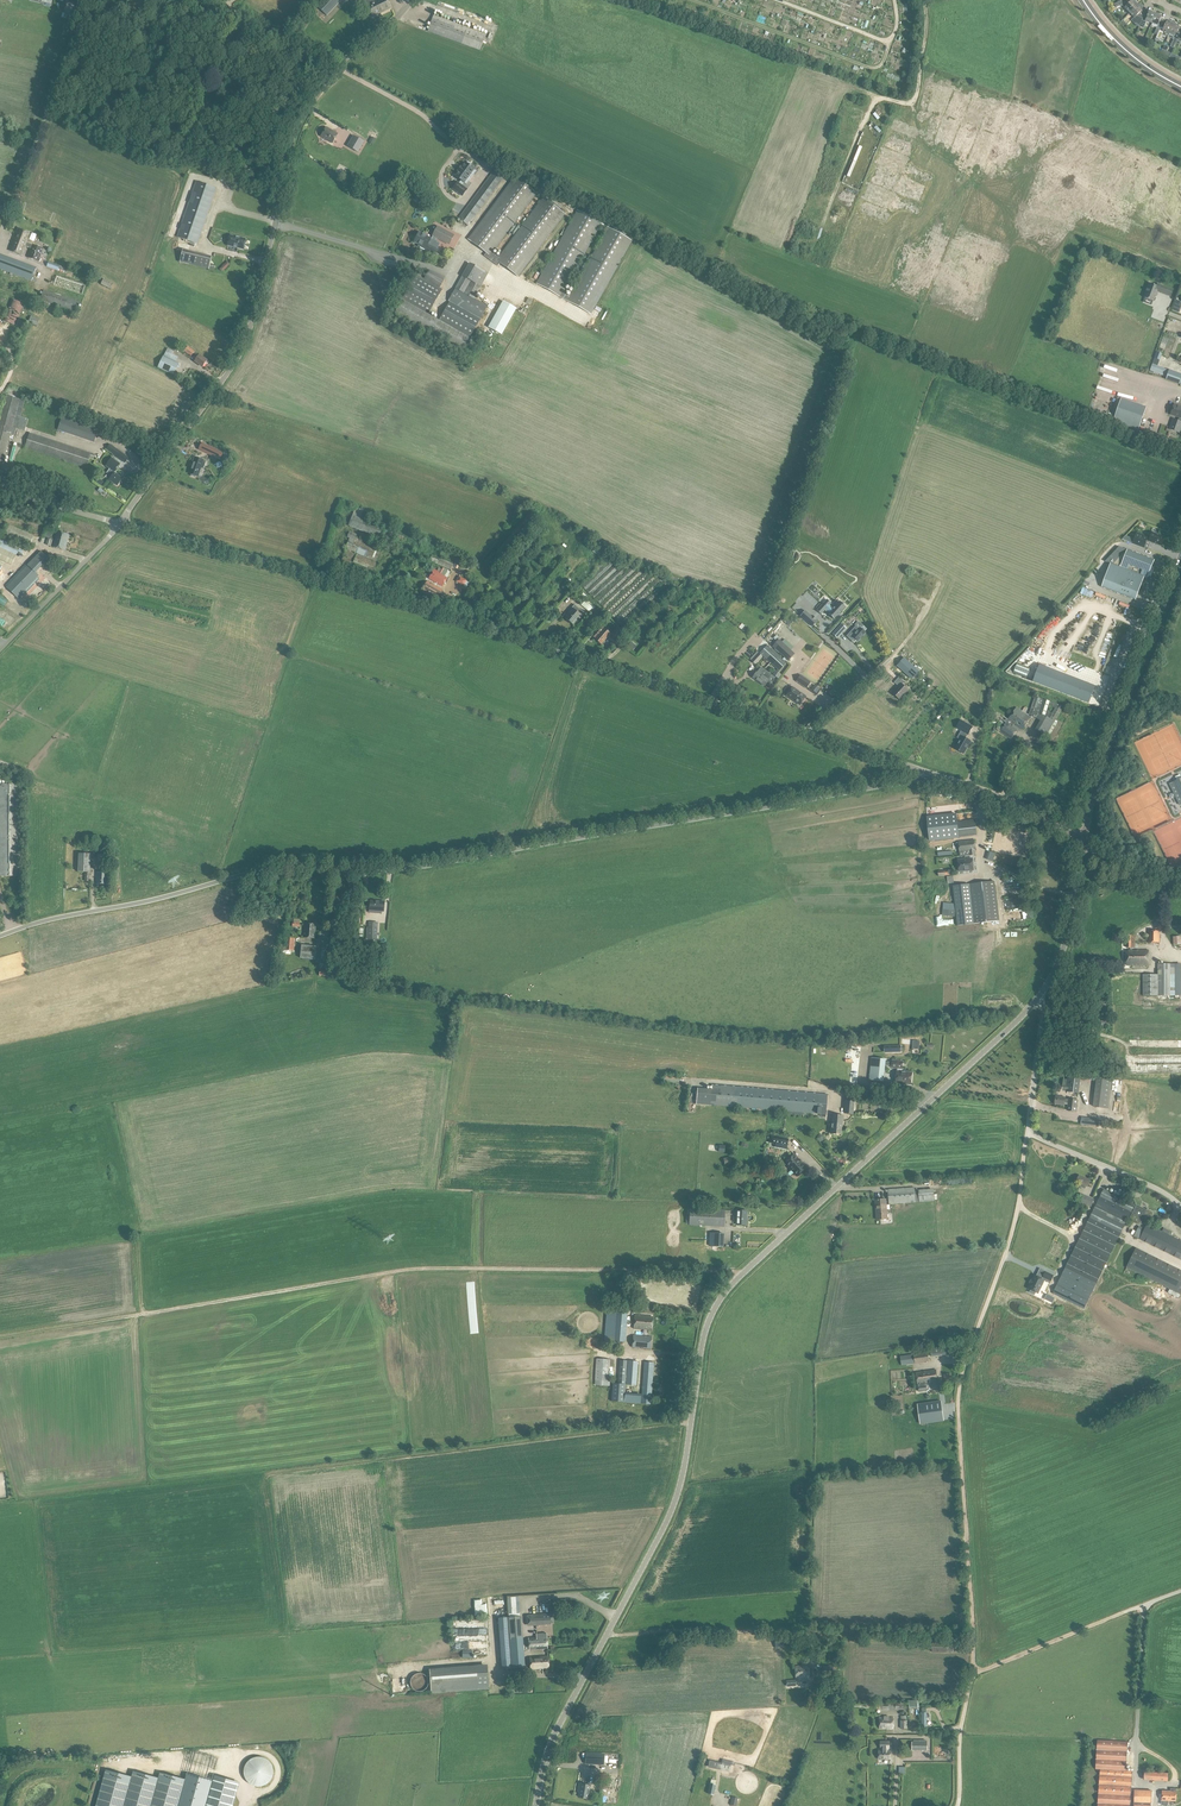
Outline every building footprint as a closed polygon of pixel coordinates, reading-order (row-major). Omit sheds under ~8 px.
[(342,0),(321,0),(316,6),(327,16),(342,0)] [(368,4),(373,17),(392,9),(388,0),(377,0),(368,4)] [(1120,2),(1115,4),(1116,8),(1122,5),(1125,8),(1130,13),(1139,5),(1135,1),(1133,2),(1133,1),(1129,4),(1125,0),(1124,0),(1120,2)] [(1139,5),(1130,13),(1135,18),(1137,21),(1136,25),(1139,26),(1142,20),(1143,19),(1139,15),(1142,11),(1141,10),(1142,8),(1139,5)] [(316,13),(312,10),(292,37),(297,40),(316,13)] [(1143,19),(1142,20),(1145,22),(1146,21),(1152,23),(1156,14),(1150,11),(1149,14),(1146,13),(1145,14),(1143,19)] [(1156,14),(1152,23),(1158,26),(1156,28),(1160,30),(1164,21),(1161,19),(1162,16),(1156,14)] [(480,50),(485,36),(486,34),(433,15),(427,31),(480,50)] [(1168,22),(1167,22),(1163,31),(1169,34),(1174,23),(1169,21),(1168,22)] [(1168,37),(1174,39),(1174,40),(1171,47),(1174,48),(1176,44),(1178,41),(1180,33),(1180,32),(1178,31),(1179,28),(1180,27),(1179,27),(1179,25),(1174,23),(1169,34),(1168,37)] [(226,88),(226,97),(235,98),(236,88),(226,88)] [(326,127),(321,136),(333,143),(338,134),(326,127)] [(353,135),(347,146),(358,153),(365,142),(353,135)] [(453,189),(462,196),(467,189),(462,185),(464,183),(467,179),(469,181),(474,175),(472,173),(474,169),(471,167),(472,165),(468,162),(466,164),(465,163),(455,176),(461,181),(459,183),(458,182),(453,189)] [(495,169),(458,219),(468,226),(504,177),(495,169)] [(514,177),(468,239),(485,252),(490,256),(492,253),(537,194),(514,177)] [(198,244),(217,188),(196,181),(177,237),(198,244)] [(543,198),(498,258),(496,260),(499,263),(519,277),(565,215),(543,198)] [(578,210),(577,211),(536,283),(560,297),(567,301),(592,314),(632,241),(608,227),(570,295),(563,291),(601,224),(578,210)] [(454,235),(437,226),(433,235),(437,238),(449,244),(454,235)] [(31,234),(29,234),(19,229),(11,251),(23,255),(26,246),(28,243),(26,242),(28,238),(30,238),(31,234)] [(437,238),(433,235),(431,239),(431,238),(419,232),(415,242),(419,244),(418,245),(435,253),(440,243),(436,241),(437,238)] [(228,246),(243,249),(246,239),(231,235),(228,246)] [(28,243),(26,246),(31,248),(28,258),(39,262),(44,248),(33,244),(32,245),(28,243)] [(202,255),(183,250),(180,262),(199,267),(202,255)] [(490,256),(485,252),(483,255),(497,266),(499,263),(496,260),(498,258),(492,253),(490,256)] [(60,265),(49,262),(48,267),(58,271),(60,265)] [(225,263),(219,268),(222,271),(228,266),(225,263)] [(469,263),(462,276),(480,287),(481,287),(488,273),(469,263)] [(445,278),(429,270),(424,278),(440,287),(445,278)] [(416,275),(402,299),(429,314),(442,290),(416,275)] [(86,285),(64,278),(57,276),(54,286),(83,295),(86,285)] [(480,287),(462,276),(455,289),(456,288),(474,299),(480,287)] [(101,284),(111,289),(114,284),(104,279),(101,284)] [(1146,293),(1145,298),(1153,301),(1154,301),(1158,292),(1164,295),(1167,287),(1158,284),(1157,286),(1149,284),(1146,293)] [(456,288),(455,289),(439,319),(470,337),(487,306),(474,299),(456,288)] [(45,302),(51,304),(76,312),(80,302),(43,291),(40,300),(45,302)] [(11,299),(3,320),(15,325),(24,304),(11,299)] [(517,308),(503,301),(489,327),(503,335),(517,308)] [(1180,337),(1180,333),(1107,308),(1104,310),(1102,309),(1103,306),(1102,304),(1101,305),(1100,309),(1096,307),(1092,303),(1090,306),(1082,303),(1078,315),(1076,314),(1074,321),(1088,326),(1090,320),(1095,316),(1099,318),(1105,324),(1108,322),(1114,324),(1118,328),(1123,324),(1149,333),(1156,341),(1155,343),(1162,345),(1167,351),(1166,355),(1174,358),(1180,337)] [(38,326),(40,319),(31,316),(29,323),(38,326)] [(137,340),(139,336),(131,332),(129,336),(137,340)] [(185,345),(182,350),(191,357),(193,354),(195,355),(197,353),(185,345)] [(197,358),(194,362),(203,368),(208,360),(200,354),(199,355),(197,353),(195,355),(195,356),(197,358)] [(163,357),(158,368),(174,375),(181,378),(182,376),(175,372),(179,364),(163,357)] [(1166,379),(1180,384),(1180,382),(1180,374),(1169,370),(1167,377),(1166,379)] [(1142,394),(1151,395),(1154,381),(1145,379),(1142,394)] [(0,415),(0,465),(2,466),(11,434),(15,435),(17,429),(13,428),(21,400),(6,395),(0,415)] [(1138,433),(1146,408),(1119,398),(1110,423),(1138,433)] [(21,400),(13,428),(17,429),(25,431),(28,419),(20,417),(25,401),(21,400)] [(1171,415),(1176,416),(1175,420),(1180,422),(1180,407),(1175,404),(1171,415)] [(99,429),(63,417),(58,431),(94,443),(99,429)] [(1170,430),(1179,433),(1180,427),(1180,422),(1175,420),(1173,419),(1170,430)] [(1162,442),(1164,436),(1164,435),(1152,431),(1149,438),(1162,443),(1162,442)] [(92,452),(64,444),(30,432),(25,448),(87,468),(90,458),(92,452)] [(107,450),(125,463),(129,457),(111,444),(107,450)] [(223,453),(207,446),(204,452),(212,455),(213,453),(217,455),(216,457),(220,459),(223,453)] [(204,468),(206,461),(195,457),(191,469),(192,469),(191,474),(192,474),(191,476),(195,477),(196,476),(197,476),(200,467),(204,468)] [(111,458),(106,466),(110,469),(114,472),(115,471),(120,464),(111,458)] [(110,469),(108,471),(111,473),(113,475),(109,480),(118,486),(123,479),(115,473),(116,472),(115,471),(114,472),(110,469)] [(386,529),(387,527),(370,521),(372,513),(356,507),(348,526),(382,539),(384,535),(386,529)] [(29,546),(34,536),(9,525),(5,535),(29,546)] [(386,529),(384,535),(404,543),(406,537),(386,529)] [(50,539),(52,532),(46,530),(44,537),(50,539)] [(53,547),(65,550),(69,535),(57,531),(53,547)] [(356,541),(357,537),(358,535),(350,531),(348,537),(350,538),(356,541)] [(4,538),(0,536),(0,543),(23,553),(25,547),(4,538)] [(356,541),(350,538),(345,548),(376,562),(377,559),(380,553),(381,551),(362,543),(356,541)] [(955,545),(938,568),(943,572),(960,548),(955,545)] [(0,548),(0,561),(11,566),(16,556),(0,548)] [(345,549),(342,555),(344,556),(352,559),(353,560),(356,553),(345,549)] [(1123,553),(1118,567),(1148,578),(1154,562),(1151,561),(1152,559),(1127,550),(1126,554),(1123,553)] [(55,562),(65,564),(67,558),(57,555),(55,562)] [(451,570),(453,567),(454,564),(433,555),(430,560),(451,570)] [(352,559),(344,556),(341,562),(349,566),(352,559)] [(927,566),(928,566),(924,572),(929,575),(937,561),(932,558),(927,566)] [(456,560),(453,567),(460,570),(463,563),(456,560)] [(572,566),(575,569),(580,563),(577,560),(572,566)] [(1102,587),(1101,587),(1136,600),(1138,593),(1136,592),(1139,586),(1141,587),(1144,577),(1148,578),(1118,567),(1110,564),(1111,564),(1102,587)] [(27,565),(23,570),(6,587),(18,598),(39,577),(27,565)] [(900,567),(894,592),(902,594),(908,569),(900,567)] [(442,570),(439,568),(438,571),(448,577),(451,572),(443,568),(442,570)] [(351,569),(350,573),(350,574),(362,577),(364,571),(354,569),(354,570),(351,569)] [(448,577),(438,571),(434,569),(429,579),(442,587),(448,577)] [(364,571),(362,577),(373,579),(374,573),(364,571)] [(459,576),(456,582),(463,586),(467,581),(459,576)] [(927,597),(930,586),(921,583),(908,580),(906,589),(921,593),(920,596),(927,597)] [(421,592),(437,600),(443,590),(428,581),(421,592)] [(44,582),(35,588),(39,594),(48,588),(44,582)] [(1097,593),(1097,592),(1077,585),(1074,592),(1084,596),(1084,597),(1093,601),(1094,599),(1099,601),(1101,595),(1097,593)] [(916,611),(920,602),(891,592),(887,601),(904,607),(916,611)] [(448,595),(445,600),(451,604),(455,599),(448,595)] [(829,605),(825,602),(819,609),(823,613),(827,608),(831,611),(830,613),(835,617),(841,611),(842,611),(847,605),(842,600),(835,607),(831,603),(829,605)] [(1110,618),(1105,617),(1107,611),(1102,610),(1103,606),(1101,601),(1099,608),(1094,607),(1092,608),(1099,610),(1100,612),(1092,615),(1098,616),(1098,617),(1101,616),(1100,621),(1095,620),(1092,621),(1106,624),(1105,621),(1109,622),(1110,618)] [(565,618),(573,625),(578,618),(580,619),(582,616),(584,613),(575,605),(572,608),(567,613),(568,614),(565,618)] [(807,609),(802,615),(814,625),(819,620),(817,619),(818,618),(814,614),(813,615),(807,609)] [(627,623),(624,626),(621,629),(618,627),(611,635),(619,641),(631,627),(627,623)] [(601,625),(592,635),(593,636),(593,635),(595,637),(595,638),(602,644),(611,634),(610,633),(611,631),(608,629),(607,631),(601,626),(601,625)] [(844,631),(839,626),(832,634),(837,639),(844,631)] [(850,634),(857,641),(865,633),(858,626),(850,634)] [(935,633),(924,654),(932,658),(943,637),(935,633)] [(795,654),(779,639),(772,646),(788,661),(795,654)] [(632,641),(628,645),(633,650),(637,645),(632,641)] [(806,654),(811,649),(805,643),(800,648),(806,654)] [(779,670),(787,663),(767,645),(760,652),(779,670)] [(757,652),(750,659),(751,660),(752,659),(753,659),(758,653),(757,652)] [(753,659),(752,659),(751,660),(751,661),(755,664),(762,656),(758,653),(753,659)] [(803,658),(800,663),(806,666),(809,661),(803,658)] [(919,672),(904,658),(898,666),(912,679),(919,672)] [(1040,664),(1033,682),(1089,703),(1095,686),(1063,674),(1040,664)] [(771,677),(759,668),(752,678),(765,686),(771,677)] [(800,675),(796,681),(806,688),(810,682),(800,675)] [(893,693),(900,699),(908,690),(905,687),(907,685),(899,677),(894,682),(898,686),(895,688),(896,689),(893,693)] [(943,702),(953,708),(964,689),(953,683),(943,702)] [(815,685),(812,690),(817,694),(820,688),(815,685)] [(792,687),(786,696),(800,705),(806,696),(792,687)] [(1037,714),(1042,699),(1035,696),(1029,714),(1033,716),(1032,718),(1035,720),(1036,717),(1041,720),(1043,716),(1037,714)] [(1049,701),(1042,699),(1037,714),(1043,716),(1044,715),(1045,716),(1049,701)] [(1058,704),(1049,719),(1054,722),(1064,706),(1058,704)] [(1016,707),(1006,722),(1000,731),(1011,739),(1017,730),(1012,726),(1014,723),(1023,730),(1031,717),(1022,712),(1022,711),(1016,707)] [(1043,716),(1041,720),(1035,729),(1046,736),(1054,722),(1049,719),(1045,716),(1044,715),(1043,716)] [(968,745),(968,744),(960,740),(953,752),(961,757),(963,754),(968,745)] [(1176,781),(1169,784),(1179,806),(1180,805),(1180,778),(1176,781)] [(12,876),(18,876),(21,876),(20,784),(17,784),(0,784),(0,876),(12,876)] [(956,814),(926,818),(928,829),(939,828),(941,840),(959,838),(956,814)] [(939,828),(928,829),(929,841),(941,840),(939,828)] [(958,842),(960,853),(969,852),(969,856),(976,855),(976,851),(975,840),(958,842)] [(986,860),(993,862),(995,854),(989,852),(986,860)] [(90,872),(91,854),(79,853),(78,871),(90,872)] [(98,855),(97,866),(108,867),(109,855),(98,855)] [(972,859),(958,860),(959,871),(974,870),(972,859)] [(107,884),(108,873),(97,872),(97,884),(107,884)] [(999,920),(994,881),(969,885),(973,916),(974,923),(999,920)] [(973,916),(969,885),(952,887),(957,926),(974,923),(973,916)] [(341,897),(332,896),(331,903),(340,904),(341,897)] [(384,902),(370,901),(369,910),(384,911),(384,902)] [(303,937),(315,938),(316,924),(304,923),(303,937)] [(368,928),(368,935),(368,938),(377,939),(378,928),(368,928)] [(1148,931),(1148,943),(1159,943),(1159,931),(1148,931)] [(1126,935),(1126,948),(1135,948),(1135,935),(1126,935)] [(294,951),(295,938),(285,937),(284,952),(288,952),(288,950),(294,951)] [(323,943),(321,959),(320,964),(329,965),(332,944),(323,943)] [(301,945),(300,956),(300,958),(315,959),(316,946),(301,945)] [(1148,950),(1126,950),(1126,966),(1148,965),(1148,950)] [(1169,973),(1168,963),(1156,963),(1156,973),(1142,974),(1142,995),(1173,994),(1173,973),(1169,973)] [(886,1060),(874,1058),(872,1080),(877,1080),(878,1074),(882,1074),(883,1067),(885,1067),(885,1065),(892,1066),(892,1067),(899,1068),(898,1071),(896,1071),(894,1083),(911,1084),(912,1072),(902,1071),(903,1061),(893,1060),(892,1063),(885,1062),(886,1060)] [(1040,1073),(1036,1076),(1040,1082),(1044,1079),(1040,1073)] [(1069,1073),(1066,1090),(1066,1091),(1078,1093),(1080,1075),(1069,1073)] [(662,1075),(662,1082),(677,1083),(678,1075),(662,1075)] [(827,1094),(712,1084),(712,1094),(711,1105),(826,1114),(827,1094)] [(697,1093),(696,1104),(711,1105),(712,1094),(697,1093)] [(1078,1100),(1065,1099),(1065,1098),(1056,1096),(1055,1105),(1064,1106),(1065,1104),(1068,1104),(1067,1110),(1077,1111),(1078,1100)] [(1109,1099),(1095,1097),(1094,1106),(1108,1108),(1109,1099)] [(853,1114),(854,1100),(845,1100),(844,1114),(853,1114)] [(842,1129),(843,1116),(832,1115),(831,1133),(841,1134),(841,1129),(842,1129)] [(1099,1119),(1087,1118),(1086,1125),(1087,1126),(1089,1125),(1098,1126),(1099,1119)] [(771,1135),(769,1143),(775,1144),(776,1143),(788,1145),(789,1139),(771,1135)] [(794,1155),(784,1163),(796,1176),(806,1167),(794,1155)] [(785,1171),(782,1175),(788,1181),(792,1178),(790,1176),(787,1173),(785,1171)] [(1079,1176),(1078,1176),(1077,1175),(1073,1184),(1077,1186),(1075,1189),(1083,1192),(1084,1189),(1087,1190),(1088,1187),(1090,1181),(1079,1176)] [(916,1203),(915,1192),(915,1187),(888,1190),(889,1205),(916,1203)] [(1080,1202),(1091,1207),(1094,1199),(1083,1195),(1080,1202)] [(876,1200),(877,1220),(887,1219),(886,1199),(876,1200)] [(1129,1221),(1140,1225),(1144,1217),(1147,1216),(1152,1218),(1155,1212),(1147,1209),(1147,1210),(1137,1205),(1129,1221)] [(690,1208),(689,1225),(724,1227),(725,1210),(690,1208)] [(736,1225),(746,1225),(746,1211),(737,1211),(736,1225)] [(1124,1216),(1119,1221),(1124,1226),(1129,1222),(1124,1216)] [(1134,1237),(1180,1260),(1180,1241),(1169,1235),(1171,1231),(1164,1228),(1162,1231),(1147,1224),(1144,1229),(1139,1226),(1134,1237)] [(1103,1239),(1095,1239),(1094,1253),(1104,1254),(1104,1249),(1107,1250),(1108,1234),(1103,1234),(1103,1239)] [(1142,1250),(1136,1248),(1127,1267),(1180,1294),(1180,1293),(1180,1270),(1142,1250)] [(1042,1279),(1037,1277),(1035,1276),(1033,1280),(1032,1280),(1030,1284),(1031,1285),(1029,1289),(1031,1290),(1030,1293),(1035,1295),(1036,1293),(1038,1294),(1044,1281),(1050,1283),(1054,1276),(1046,1272),(1042,1279)] [(614,1341),(625,1342),(627,1313),(617,1312),(617,1311),(607,1311),(604,1340),(614,1341)] [(653,1317),(635,1316),(634,1329),(652,1330),(653,1317)] [(641,1348),(642,1336),(634,1336),(633,1347),(641,1348)] [(651,1337),(642,1336),(641,1348),(650,1349),(651,1337)] [(930,1348),(931,1356),(953,1353),(952,1345),(930,1348)] [(900,1356),(902,1365),(929,1361),(928,1352),(900,1356)] [(597,1358),(595,1385),(610,1386),(610,1381),(608,1381),(609,1359),(597,1358)] [(627,1361),(627,1368),(625,1385),(637,1385),(638,1362),(627,1361)] [(644,1362),(641,1394),(641,1403),(651,1404),(654,1363),(644,1362)] [(627,1368),(619,1368),(618,1384),(613,1383),(611,1401),(624,1402),(625,1385),(627,1368)] [(936,1370),(916,1372),(918,1384),(926,1383),(937,1381),(936,1370)] [(926,1383),(918,1384),(919,1392),(927,1391),(926,1383)] [(941,1401),(918,1405),(920,1424),(944,1420),(941,1401)] [(519,1596),(508,1597),(509,1614),(520,1613),(519,1596)] [(550,1614),(527,1615),(527,1626),(551,1625),(550,1614)] [(522,1616),(520,1616),(509,1617),(510,1637),(523,1636),(522,1624),(522,1616)] [(537,1633),(537,1637),(529,1638),(530,1650),(547,1649),(546,1632),(537,1633)] [(524,1655),(523,1636),(510,1637),(510,1639),(503,1640),(504,1656),(524,1655)] [(932,1642),(932,1652),(951,1652),(951,1642),(932,1642)] [(530,1657),(531,1669),(549,1668),(548,1656),(530,1657)] [(811,1669),(809,1669),(808,1665),(795,1666),(796,1677),(809,1676),(809,1677),(812,1676),(811,1669)] [(834,1673),(833,1667),(833,1665),(821,1666),(822,1675),(834,1674),(834,1673)] [(468,1690),(466,1666),(430,1669),(432,1693),(468,1690)] [(425,1686),(423,1676),(413,1678),(415,1688),(425,1686)] [(879,1728),(893,1728),(893,1718),(879,1717),(879,1728)] [(913,1750),(927,1750),(927,1742),(913,1742),(913,1750)] [(1132,1789),(1133,1771),(1127,1770),(1129,1744),(1097,1742),(1095,1768),(1100,1768),(1098,1784),(1099,1784),(1098,1805),(1131,1805),(1132,1789)] [(881,1748),(879,1748),(879,1759),(892,1759),(892,1750),(889,1750),(889,1748),(891,1748),(891,1743),(881,1743),(881,1748)] [(586,1753),(585,1764),(604,1765),(605,1754),(586,1753)] [(244,1768),(244,1771),(244,1775),(246,1778),(248,1781),(250,1784),(253,1785),(257,1786),(261,1786),(264,1785),(267,1784),(270,1781),(272,1778),(273,1775),(274,1771),(273,1768),(272,1764),(270,1761),(268,1758),(264,1757),(261,1756),(257,1756),(253,1757),(250,1758),(247,1761),(245,1764),(244,1768)] [(710,1760),(709,1767),(729,1771),(731,1765),(710,1760)] [(96,1805),(205,1805),(212,1781),(186,1774),(185,1780),(160,1773),(158,1779),(133,1772),(131,1778),(106,1771),(96,1805)] [(1168,1773),(1144,1771),(1144,1780),(1168,1781),(1168,1773)] [(205,1805),(232,1805),(239,1783),(213,1776),(212,1781),(205,1805)] [(577,1797),(588,1799),(590,1785),(579,1783),(578,1788),(579,1788),(577,1797)] [(710,1786),(707,1796),(713,1797),(715,1788),(710,1786)] [(1171,1788),(1170,1791),(1162,1791),(1162,1801),(1176,1801),(1176,1791),(1177,1792),(1177,1788),(1171,1788)] [(1135,1790),(1134,1802),(1151,1803),(1152,1790),(1135,1790)] [(737,1803),(738,1798),(732,1796),(730,1805),(735,1805),(736,1805),(737,1803)]
